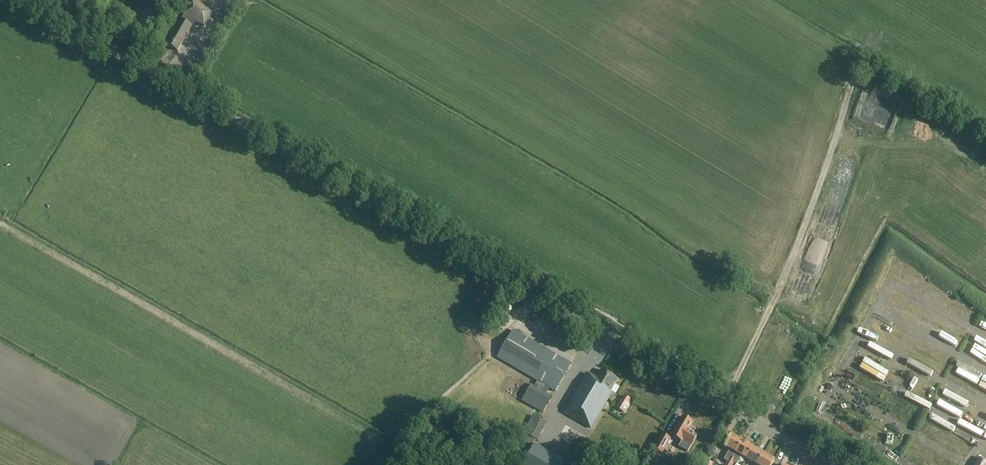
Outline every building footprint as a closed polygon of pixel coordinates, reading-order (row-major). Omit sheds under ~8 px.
[(167,46),(177,52),(191,27),(191,26),(194,22),(204,27),(212,12),(199,5),(202,0),(192,0),(167,46)] [(951,300),(957,289),(950,285),(944,295),(951,300)] [(549,388),(555,392),(570,365),(513,331),(497,358),(537,381),(549,388)] [(602,370),(596,379),(587,374),(564,413),(591,429),(611,393),(610,392),(618,379),(602,370)] [(545,394),(549,388),(537,381),(534,387),(531,385),(522,401),(543,413),(552,397),(545,394)] [(620,400),(616,408),(625,413),(629,405),(628,404),(630,400),(624,397),(622,401),(620,400)] [(546,423),(532,417),(532,416),(524,434),(538,441),(546,423)] [(682,417),(671,437),(681,443),(682,441),(691,446),(697,436),(689,431),(693,423),(682,417)] [(662,435),(654,450),(661,454),(670,439),(662,435)] [(727,462),(732,464),(734,464),(735,463),(736,461),(733,459),(742,442),(731,436),(724,447),(730,450),(723,460),(727,462)] [(742,457),(746,459),(753,448),(742,442),(733,459),(736,461),(735,463),(737,464),(742,457)] [(540,445),(531,464),(574,464),(575,462),(540,445)] [(756,464),(763,454),(753,448),(746,459),(756,464)] [(774,460),(763,454),(756,464),(772,464),(774,460)]
